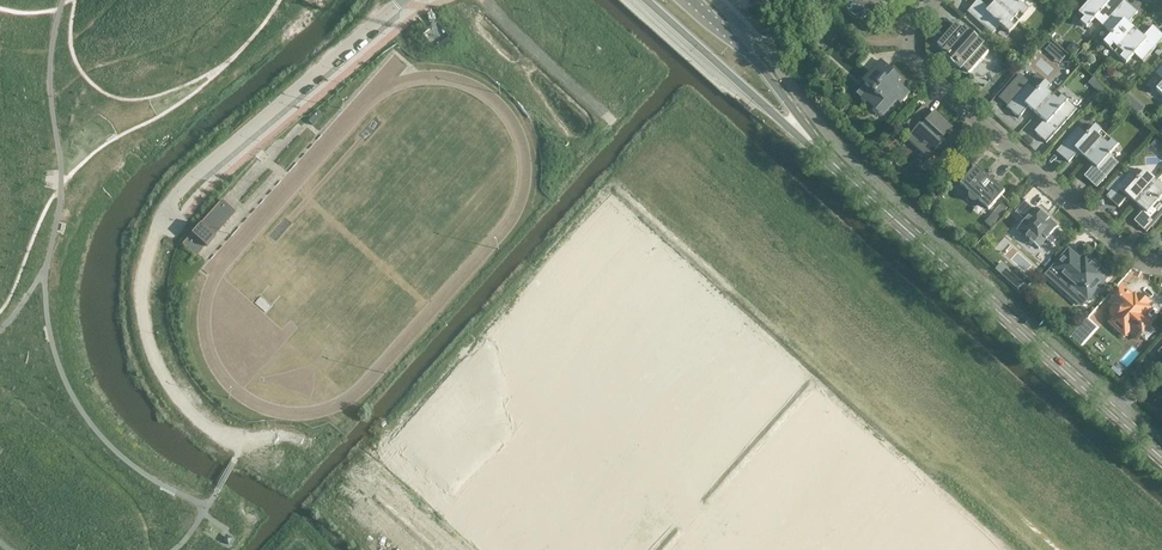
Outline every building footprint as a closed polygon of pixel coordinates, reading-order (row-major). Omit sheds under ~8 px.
[(1020,22),(996,2),(990,9),(979,0),(968,12),(992,34),(1000,25),(1010,34),(1020,22)] [(996,2),(1020,22),(1030,11),(1020,3),(1023,0),(998,0),(996,2)] [(1104,27),(1126,2),(1124,0),(1106,0),(1104,2),(1102,0),(1092,0),(1075,18),(1087,28),(1095,19),(1104,27)] [(1126,2),(1104,27),(1113,34),(1104,44),(1115,54),(1136,30),(1128,23),(1138,13),(1126,2)] [(938,46),(970,75),(989,53),(957,25),(938,46)] [(1136,30),(1115,54),(1127,64),(1135,54),(1144,62),(1161,42),(1161,34),(1153,27),(1144,37),(1136,30)] [(1061,62),(1067,54),(1052,43),(1046,51),(1061,62)] [(902,102),(909,94),(891,77),(894,74),(881,62),(864,81),(867,84),(858,93),(881,113),(889,104),(891,106),(898,98),(902,102)] [(1005,78),(1014,71),(1009,65),(1000,71),(1005,78)] [(1020,74),(999,98),(1008,106),(1007,107),(1019,118),(1029,108),(1037,115),(1057,91),(1046,81),(1040,76),(1031,85),(1029,83),(1020,74)] [(1044,122),(1035,132),(1047,143),(1077,109),(1069,101),(1057,91),(1037,115),(1044,122)] [(954,145),(959,139),(924,106),(907,124),(914,131),(906,140),(929,161),(938,151),(940,151),(940,156),(944,160),(950,160),(953,156),(953,150),(954,150),(954,145)] [(1079,152),(1086,159),(1107,136),(1096,126),(1088,135),(1079,127),(1057,152),(1069,163),(1079,152)] [(1107,136),(1086,159),(1094,166),(1085,177),(1097,188),(1119,163),(1110,155),(1118,146),(1107,136)] [(989,210),(1005,192),(977,167),(961,184),(971,193),(970,196),(970,199),(971,201),(974,203),(977,202),(979,201),(989,210)] [(1129,197),(1136,204),(1157,181),(1146,171),(1138,180),(1129,172),(1107,197),(1119,208),(1129,197)] [(1136,204),(1144,211),(1135,222),(1147,233),(1161,216),(1161,202),(1160,200),(1161,198),(1161,185),(1157,181),(1136,204)] [(1027,199),(1016,212),(1026,221),(1018,229),(1039,249),(1043,244),(1049,238),(1054,243),(1064,232),(1059,227),(1056,229),(1044,218),(1046,216),(1027,199)] [(222,200),(182,245),(196,257),(197,255),(236,213),(222,200)] [(1105,286),(1105,284),(1105,283),(1104,281),(1108,276),(1096,265),(1097,265),(1094,262),(1093,263),(1090,260),(1087,263),(1082,263),(1082,262),(1069,251),(1054,269),(1083,294),(1082,295),(1088,301),(1094,295),(1093,294),(1097,289),(1100,289),(1102,289),(1104,288),(1105,286)] [(1123,289),(1109,305),(1111,307),(1109,310),(1109,313),(1110,316),(1112,319),(1108,323),(1126,339),(1129,335),(1137,343),(1141,338),(1146,342),(1156,331),(1150,326),(1152,324),(1143,316),(1149,309),(1135,297),(1134,298),(1123,289)] [(232,539),(226,536),(222,541),(229,545),(232,539)]
